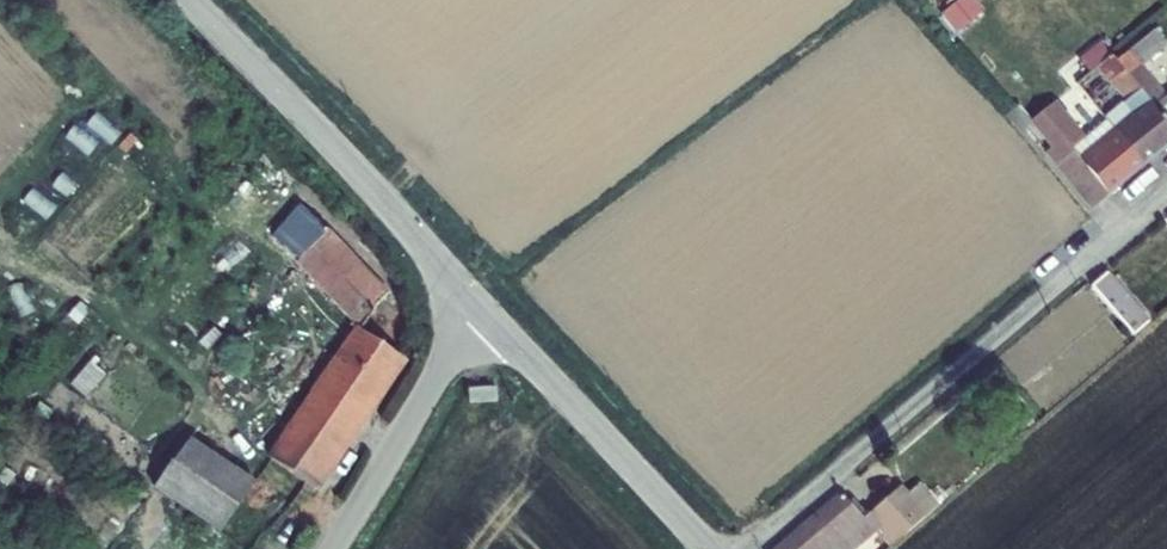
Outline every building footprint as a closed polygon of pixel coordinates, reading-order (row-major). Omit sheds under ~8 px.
[(985,15),(976,0),(954,0),(937,11),(953,35),(985,15)] [(1155,35),(1133,54),(1146,71),(1166,54),(1166,48),(1155,35)] [(1108,50),(1058,90),(1067,100),(1068,99),(1081,89),(1103,71),(1117,61),(1108,50)] [(1140,116),(1118,134),(1147,170),(1166,154),(1166,97),(1146,71),(1133,54),(1121,65),(1117,61),(1103,71),(1140,116)] [(1081,89),(1068,99),(1075,110),(1089,99),(1081,89)] [(1040,120),(1061,104),(1051,94),(1032,110),(1040,120)] [(1147,170),(1118,134),(1099,149),(1062,104),(1061,104),(1040,120),(1037,123),(1059,150),(1051,157),(1097,212),(1147,170)] [(383,291),(334,235),(329,228),(307,247),(336,281),(362,311),(383,291)] [(307,247),(294,257),(324,291),(336,281),(307,247)] [(1154,330),(1123,293),(1102,311),(1133,347),(1154,330)] [(268,464),(313,492),(394,363),(353,334),(323,380),(268,464)] [(54,382),(33,412),(59,430),(81,400),(54,382)] [(489,401),(488,388),(462,389),(462,403),(489,401)] [(251,489),(185,445),(150,497),(216,541),(251,489)] [(889,544),(919,520),(931,510),(912,487),(900,496),(893,487),(863,512),(889,544)] [(835,496),(776,548),(847,548),(859,538),(847,524),(853,518),(835,496)]
